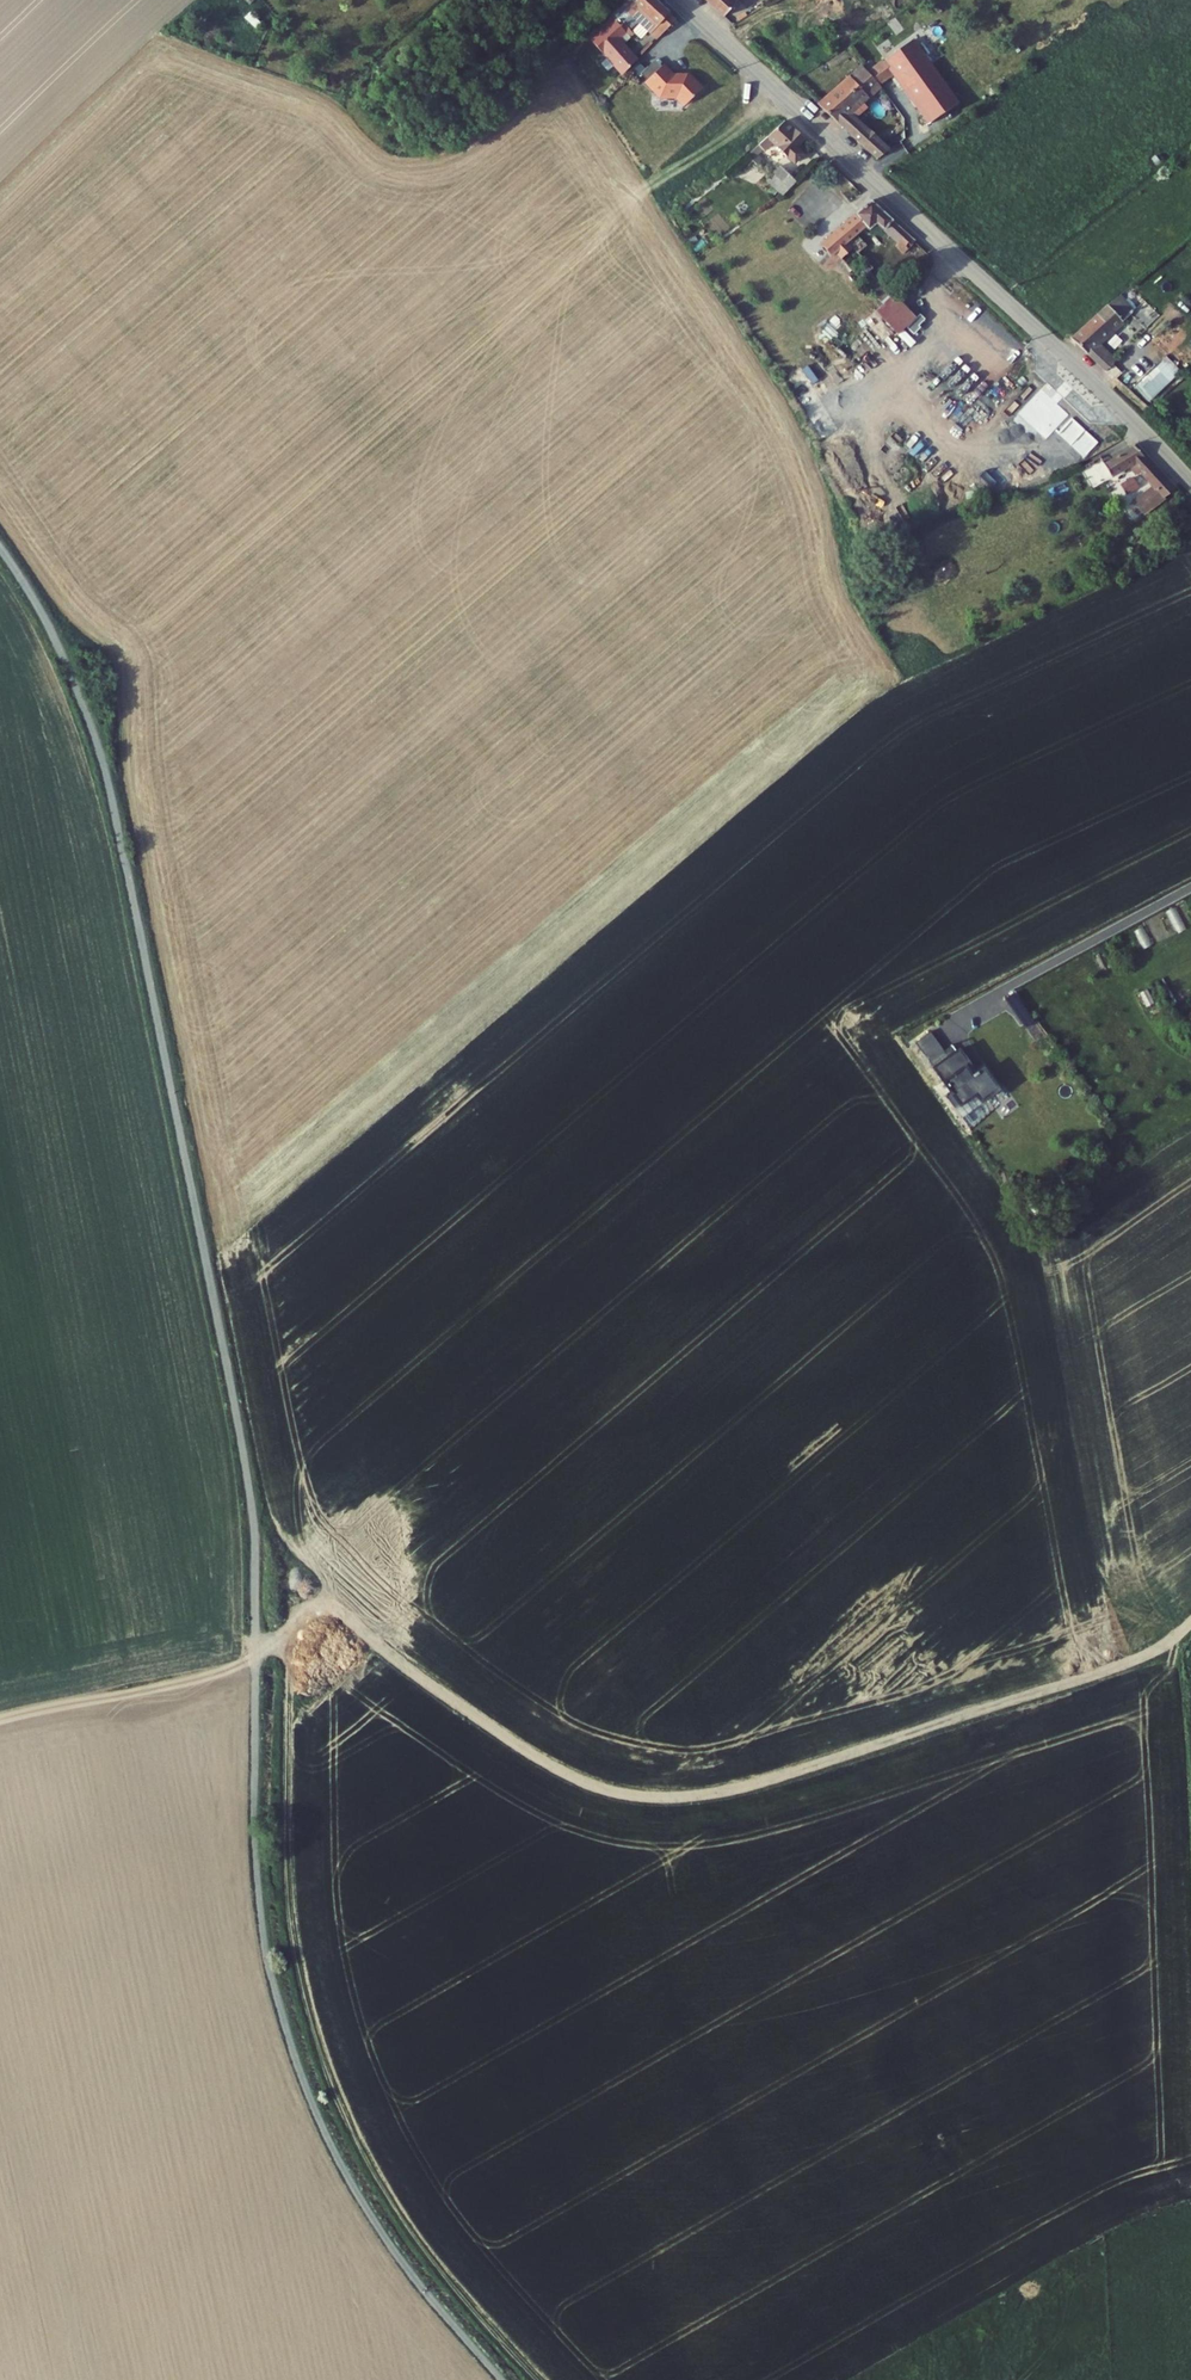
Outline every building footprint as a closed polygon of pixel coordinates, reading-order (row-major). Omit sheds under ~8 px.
[(649,29),(658,20),(668,11),(657,0),(634,0),(618,15),(618,14),(595,34),(624,66),(640,51),(628,37),(634,31),(630,27),(638,18),(649,29)] [(722,10),(731,0),(712,0),(722,10)] [(658,20),(665,27),(675,17),(668,11),(658,20)] [(959,105),(914,42),(880,65),(889,78),(896,73),(930,125),(959,105)] [(660,62),(654,55),(638,70),(645,76),(660,62)] [(670,67),(662,60),(660,62),(645,76),(643,78),(657,92),(663,92),(664,94),(674,94),(675,93),(683,101),(701,84),(686,69),(683,72),(675,72),(673,70),(670,69),(668,68),(670,67)] [(880,65),(871,71),(881,85),(889,78),(880,65)] [(871,71),(868,66),(821,104),(845,127),(854,120),(867,108),(861,100),(881,85),(871,71)] [(854,120),(845,127),(852,134),(861,127),(854,120)] [(775,142),(784,151),(795,144),(803,138),(784,121),(746,151),(755,160),(762,154),(758,149),(766,142),(770,147),(775,142)] [(888,153),(861,127),(852,134),(879,160),(888,153)] [(784,151),(792,160),(799,155),(798,147),(795,144),(784,151)] [(754,166),(766,184),(785,171),(780,163),(771,169),(763,160),(754,166)] [(854,249),(863,242),(852,229),(863,222),(865,225),(873,220),(884,231),(893,224),(868,200),(811,236),(814,239),(808,242),(813,248),(819,245),(822,249),(828,245),(857,279),(871,267),(854,249)] [(912,318),(890,294),(888,296),(879,303),(871,310),(893,335),(912,318)] [(1109,301),(1101,308),(1117,324),(1126,315),(1109,301)] [(1101,308),(1069,341),(1109,379),(1118,370),(1094,346),(1117,324),(1101,308)] [(1163,358),(1133,386),(1149,402),(1178,374),(1163,358)] [(1129,464),(1160,502),(1171,494),(1130,449),(1093,472),(1100,482),(1129,464)] [(1120,483),(1126,495),(1139,489),(1133,477),(1120,483)] [(960,1069),(945,1080),(972,1117),(990,1104),(989,1103),(991,1101),(988,1098),(989,1094),(985,1094),(983,1090),(979,1093),(972,1083),(970,1084),(960,1069)]
